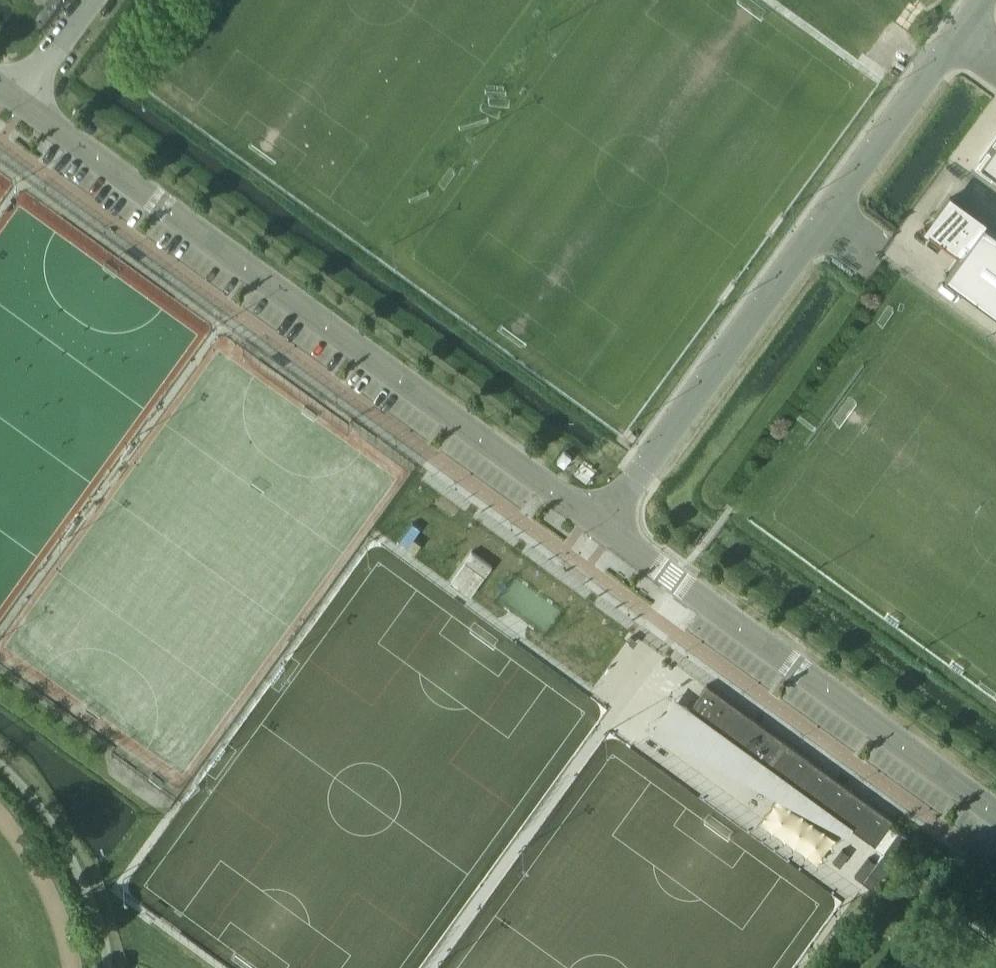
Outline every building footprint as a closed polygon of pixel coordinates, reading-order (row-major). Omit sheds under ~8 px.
[(979,158),(995,170),(995,135),(979,158)] [(984,221),(985,218),(984,217),(982,220),(950,197),(927,227),(924,225),(923,227),(959,253),(943,275),(995,314),(995,230),(984,221)] [(563,452),(557,460),(564,466),(570,457),(571,456),(564,450),(563,452)] [(465,560),(450,581),(470,595),(484,574),(485,575),(492,565),(472,551),(465,560)] [(893,819),(707,684),(690,708),(687,706),(685,705),(684,704),(681,704),(679,704),(677,704),(675,705),(673,706),(671,707),(669,709),(668,711),(667,712),(666,713),(666,715),(665,716),(665,718),(665,720),(664,721),(665,723),(665,724),(666,728),(667,730),(668,732),(670,734),(671,735),(673,736),(688,745),(704,752),(721,757),(724,758),(728,758),(731,757),(734,757),(737,756),(741,755),(744,753),(747,752),(874,845),(889,825),(893,819)] [(884,852),(862,881),(871,888),(872,889),(908,839),(889,825),(874,845),(884,852)] [(824,839),(816,851),(825,857),(834,846),(824,839)] [(836,847),(828,859),(844,871),(852,859),(836,847)]
